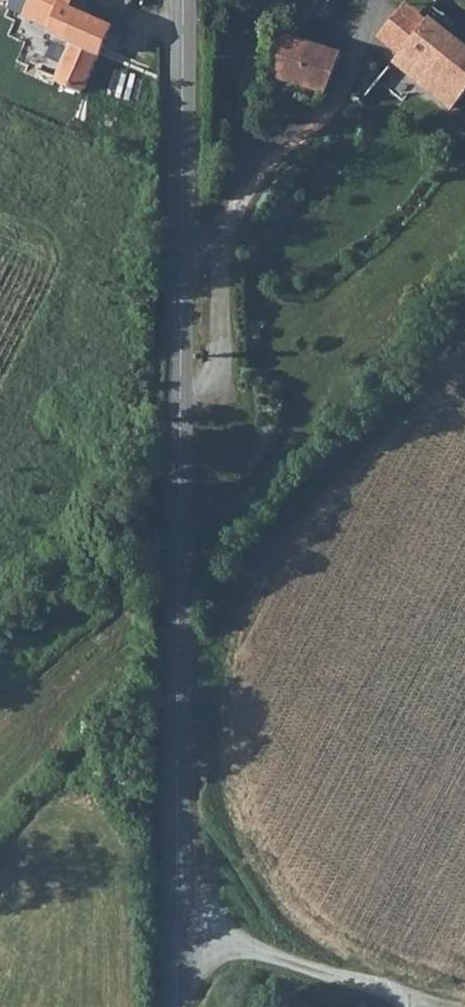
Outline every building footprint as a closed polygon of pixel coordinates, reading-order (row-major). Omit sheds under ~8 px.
[(33,5),(55,22),(70,0),(36,0),(33,5)] [(55,22),(61,20),(81,31),(71,45),(98,51),(123,8),(82,1),(81,0),(70,0),(55,22)] [(395,57),(454,104),(464,89),(464,48),(427,17),(395,57)] [(71,45),(81,31),(61,20),(53,36),(59,40),(71,45)] [(274,30),(273,37),(269,75),(322,90),(329,90),(338,53),(298,36),(274,30)] [(71,45),(59,40),(52,54),(61,60),(71,45)] [(61,60),(85,73),(98,51),(71,45),(61,60)]
